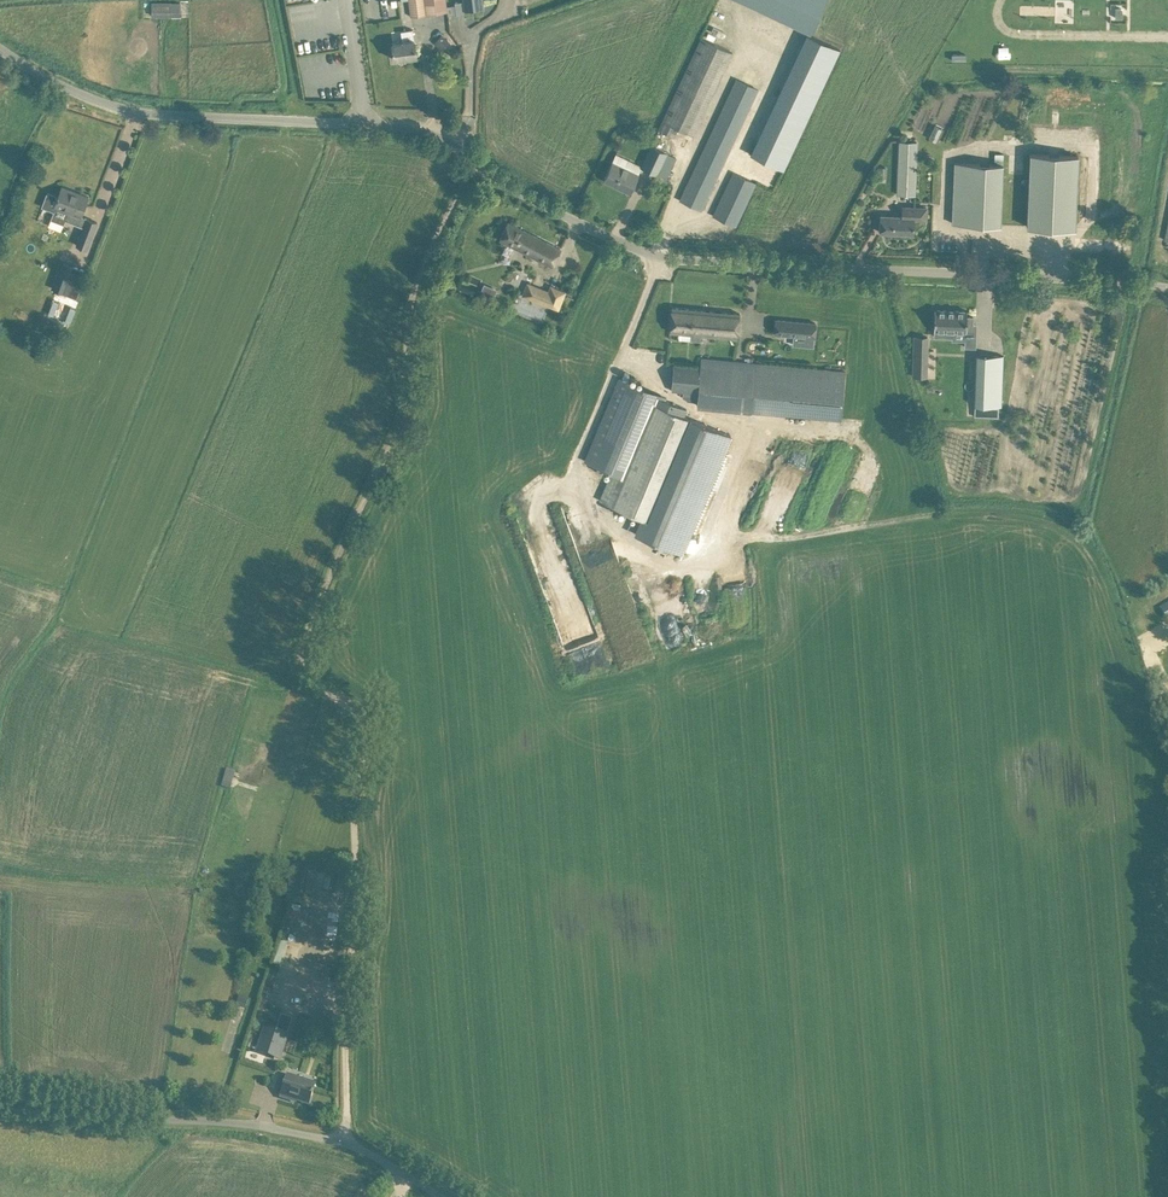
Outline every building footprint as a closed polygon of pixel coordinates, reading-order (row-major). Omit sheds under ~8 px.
[(411,16),(447,11),(445,0),(409,0),(411,16)] [(463,0),(464,9),(482,7),(481,0),(463,0)] [(810,33),(826,0),(739,0),(810,33)] [(151,16),(171,16),(171,1),(151,1),(151,16)] [(416,56),(415,44),(414,39),(412,29),(401,30),(402,41),(392,42),(393,49),(392,49),(392,52),(393,52),(394,59),(416,56)] [(806,33),(750,153),(760,158),(783,169),(840,48),(810,34),(806,33)] [(700,37),(658,129),(673,137),(677,128),(693,135),(722,72),(732,52),(700,37)] [(685,188),(680,199),(702,209),(707,198),(748,111),(758,88),(736,78),(726,101),(685,188)] [(928,136),(937,140),(944,127),(934,123),(928,136)] [(915,195),(917,141),(899,140),(896,194),(915,195)] [(665,178),(675,156),(651,145),(641,167),(665,178)] [(1000,224),(1001,212),(1003,164),(1003,153),(995,152),(995,164),(954,162),(952,222),(1000,224)] [(1075,228),(1075,216),(1078,155),(1030,153),(1027,226),(1075,228)] [(612,161),(608,169),(603,180),(629,192),(638,173),(612,161)] [(886,177),(887,167),(876,167),(876,176),(886,177)] [(735,225),(741,214),(755,182),(733,172),(713,215),(735,225)] [(32,197),(66,210),(71,197),(64,194),(66,188),(40,178),(32,197)] [(913,233),(913,218),(926,219),(926,207),(906,206),(906,216),(881,215),(880,231),(913,233)] [(76,212),(65,241),(77,246),(78,243),(89,247),(98,223),(87,220),(88,217),(76,212)] [(552,266),(560,249),(508,222),(499,239),(552,266)] [(443,256),(449,259),(452,251),(446,249),(443,256)] [(57,275),(52,289),(64,294),(69,280),(57,275)] [(558,309),(565,291),(551,286),(549,291),(528,283),(523,295),(558,309)] [(701,340),(701,334),(737,337),(740,313),(672,307),(669,331),(691,333),(690,339),(701,340)] [(934,309),(934,330),(934,336),(952,337),(952,330),(965,331),(965,346),(975,347),(976,329),(972,329),(973,316),(967,316),(967,310),(934,309)] [(814,337),(815,323),(776,319),(774,333),(814,337)] [(925,376),(925,349),(926,337),(913,337),(913,375),(925,376)] [(1001,405),(1003,367),(1003,355),(976,354),(974,416),(998,417),(998,405),(1001,405)] [(700,366),(673,364),(671,390),(698,392),(696,405),(841,417),(845,370),(701,358),(700,366)] [(619,377),(584,461),(617,475),(605,502),(639,517),(633,532),(679,552),(728,435),(693,420),(682,415),(685,408),(664,399),(665,397),(619,377)] [(1167,619),(1167,604),(1160,609),(1166,620),(1167,619)] [(227,768),(221,786),(233,790),(239,772),(227,768)] [(270,972),(263,994),(270,996),(278,974),(270,972)] [(248,999),(239,996),(236,1008),(245,1011),(248,999)] [(264,1027),(256,1053),(279,1061),(288,1035),(264,1027)] [(292,1037),(290,1044),(297,1046),(299,1040),(292,1037)] [(287,1076),(280,1097),(292,1101),(292,1098),(296,1100),(309,1104),(315,1085),(287,1076)]
